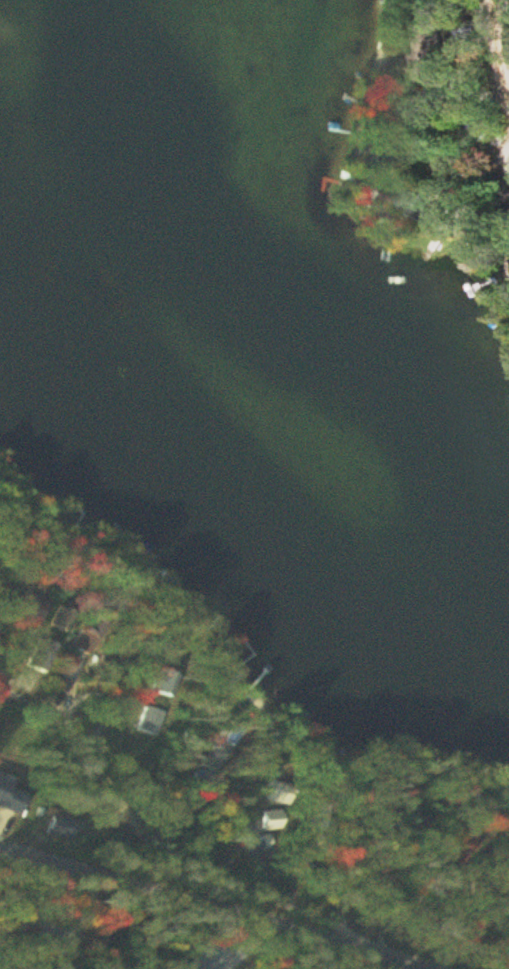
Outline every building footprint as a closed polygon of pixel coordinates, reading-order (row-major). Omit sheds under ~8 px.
[(16,596),(20,587),(5,581),(1,590),(16,596)] [(27,610),(42,622),(51,610),(36,598),(27,610)] [(61,644),(50,639),(36,670),(47,675),(61,644)] [(74,664),(56,680),(67,693),(85,676),(74,664)] [(177,693),(176,674),(160,675),(162,694),(177,693)] [(140,730),(160,737),(168,712),(148,705),(140,730)] [(294,810),(301,787),(275,780),(268,802),(294,810)] [(264,812),(264,833),(287,833),(287,812),(264,812)] [(80,822),(56,814),(50,834),(74,841),(80,822)]
